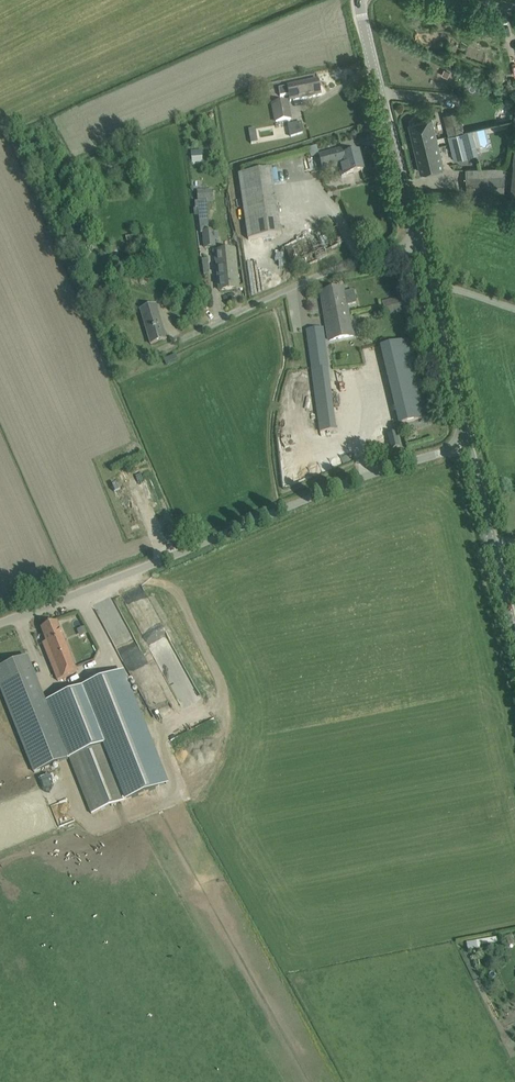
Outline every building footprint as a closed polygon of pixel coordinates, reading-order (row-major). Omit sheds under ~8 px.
[(287,86),(290,101),(321,95),(318,80),(287,86)] [(276,122),(291,119),(288,101),(272,104),(276,122)] [(458,111),(443,115),(448,135),(464,131),(458,111)] [(416,151),(438,145),(431,118),(409,123),(416,151)] [(301,123),(287,126),(289,138),(303,134),(301,123)] [(255,129),(248,130),(251,140),(257,139),(255,129)] [(448,135),(455,159),(477,153),(471,130),(464,131),(448,135)] [(443,167),(438,145),(416,151),(421,172),(443,167)] [(339,167),(342,176),(363,170),(359,152),(343,157),(341,150),(319,156),(323,171),(339,167)] [(272,170),(239,174),(248,239),(281,235),(272,170)] [(503,175),(467,177),(467,193),(504,191),(503,175)] [(211,200),(211,190),(198,190),(198,201),(211,200)] [(213,231),(203,232),(204,248),(215,247),(213,231)] [(307,241),(293,240),(293,247),(287,246),(286,257),(300,258),(301,250),(307,251),(307,241)] [(234,250),(215,252),(219,290),(238,289),(234,250)] [(326,324),(350,320),(343,288),(321,293),(326,324)] [(382,302),(385,314),(406,309),(403,296),(382,302)] [(151,344),(166,340),(155,306),(141,310),(151,344)] [(353,336),(350,320),(326,324),(329,341),(353,336)] [(323,328),(306,330),(320,432),(337,429),(325,343),(323,328)] [(428,417),(410,340),(382,347),(400,424),(428,417)] [(400,447),(396,433),(388,435),(391,449),(400,447)] [(46,642),(43,644),(57,681),(77,673),(57,622),(41,628),(46,642)] [(0,668),(0,686),(1,688),(34,773),(45,769),(67,760),(70,759),(91,814),(127,800),(166,784),(143,725),(123,673),(120,674),(118,674),(116,675),(45,703),(27,658),(26,658),(0,668)]
